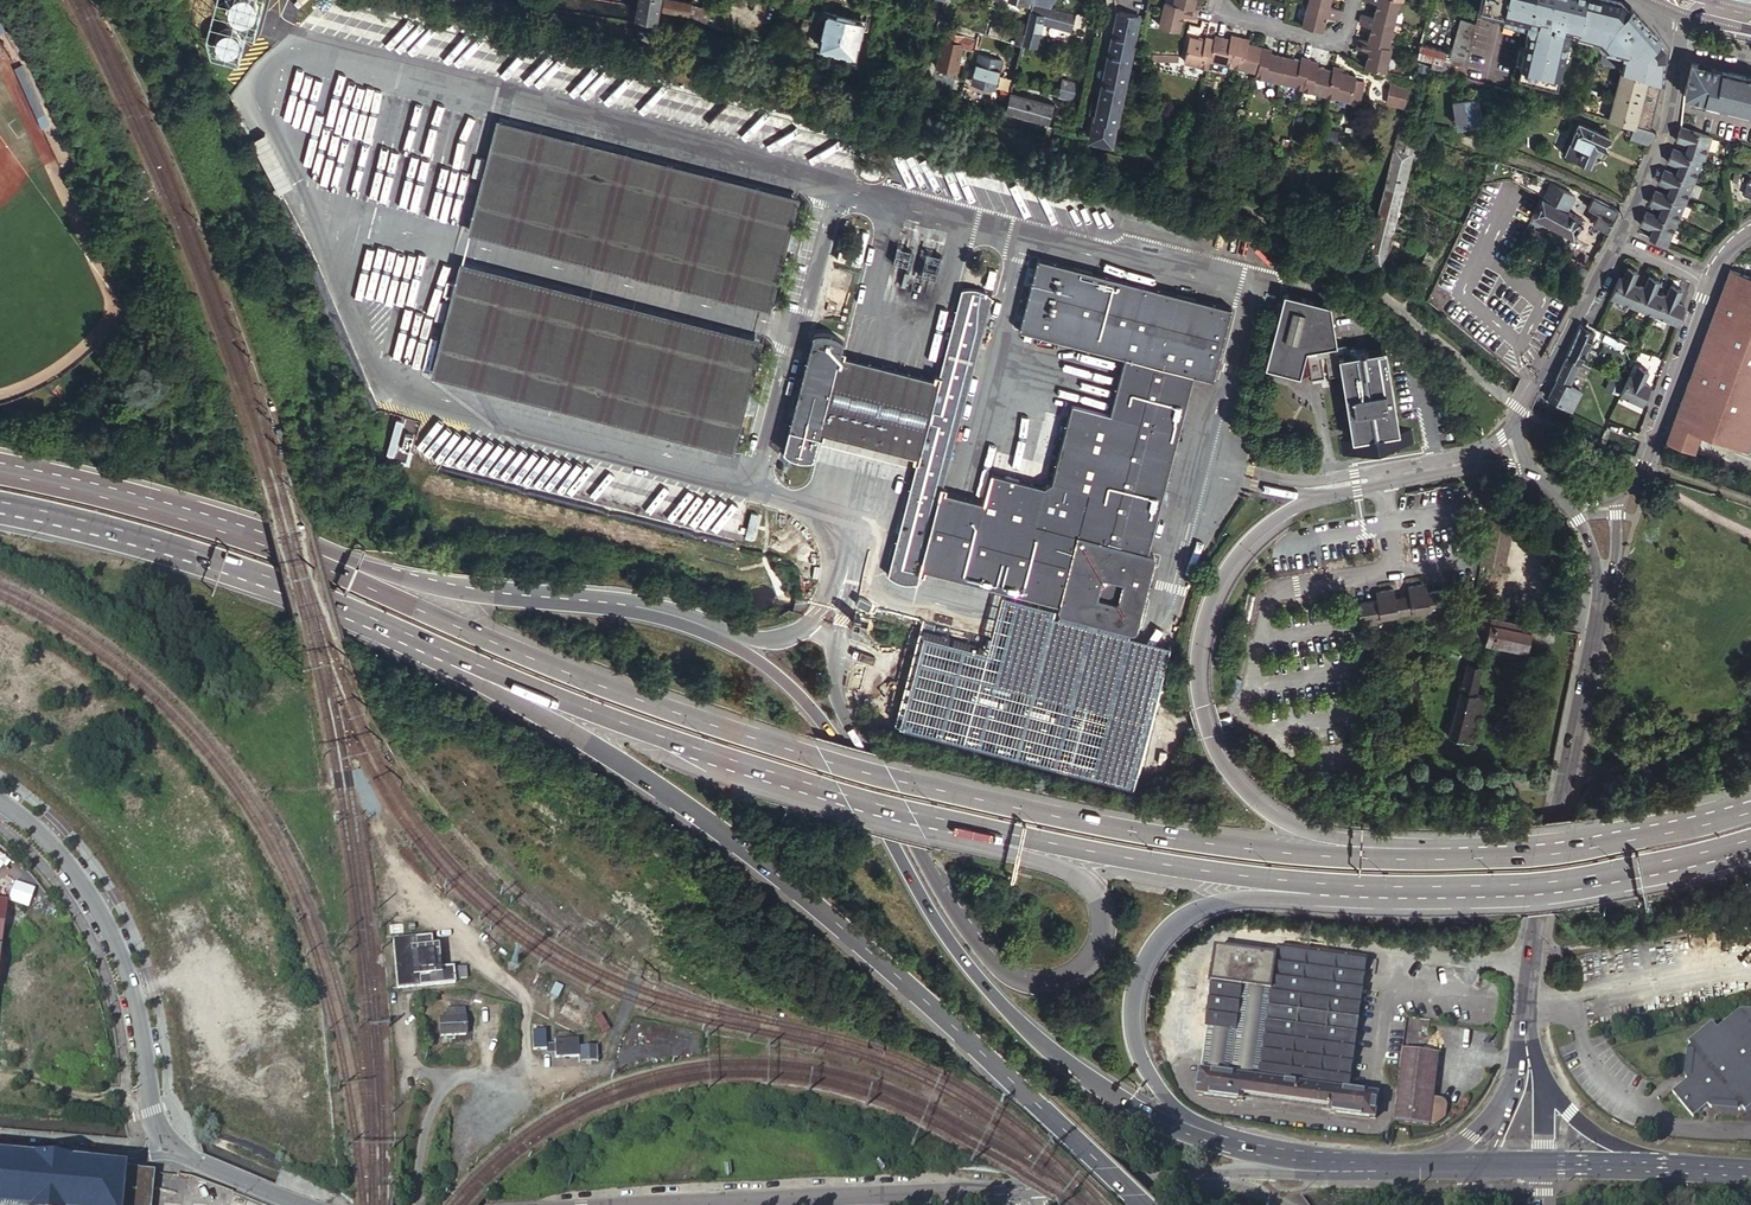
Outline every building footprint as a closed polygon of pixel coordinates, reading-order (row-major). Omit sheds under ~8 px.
[(331,2),(329,0),(323,0),(306,24),(313,29),(331,2)] [(637,6),(637,10),(636,14),(656,18),(657,9),(662,10),(689,15),(690,5),(664,0),(663,0),(662,6),(658,5),(659,0),(638,0),(637,6)] [(1116,10),(1119,10),(1106,65),(1090,137),(1091,137),(1111,142),(1132,44),(1137,45),(1146,6),(1138,4),(1139,0),(1114,0),(1116,10)] [(1173,4),(1193,9),(1195,0),(1174,0),(1173,4)] [(1400,0),(1367,0),(1379,3),(1375,17),(1395,22),(1400,0)] [(1650,129),(1662,82),(1661,44),(1659,36),(1627,3),(1621,0),(1474,0),(1473,4),(1499,11),(1496,23),(1519,30),(1510,74),(1556,84),(1568,34),(1589,39),(1602,54),(1599,65),(1619,70),(1604,117),(1630,124),(1635,126),(1650,129)] [(1329,6),(1309,1),(1303,25),(1323,30),(1327,15),(1339,18),(1341,9),(1329,6)] [(1193,9),(1173,4),(1165,2),(1160,25),(1179,30),(1183,15),(1195,18),(1197,9),(1193,9)] [(1032,3),(1030,12),(1043,16),(1041,24),(1070,32),(1074,15),(1032,3)] [(854,54),(862,22),(827,12),(818,45),(854,54)] [(1043,16),(1030,12),(1022,44),(1035,48),(1041,24),(1043,16)] [(1087,27),(1089,15),(1076,12),(1074,24),(1087,27)] [(1389,46),(1395,22),(1375,17),(1364,14),(1362,23),(1373,26),(1370,41),(1389,46)] [(391,27),(391,15),(379,15),(380,28),(391,27)] [(810,20),(801,17),(794,44),(804,46),(810,20)] [(1449,57),(1452,58),(1465,62),(1475,23),(1461,19),(1449,57)] [(1016,30),(1023,32),(1025,23),(1019,21),(1016,30)] [(1016,30),(1013,43),(1019,45),(1020,42),(1023,32),(1016,30)] [(964,38),(963,37),(944,33),(943,40),(942,39),(936,65),(956,70),(961,48),(964,38)] [(1215,35),(1214,39),(1209,60),(1232,65),(1240,37),(1231,35),(1230,39),(1215,35)] [(971,50),(974,40),(964,36),(963,37),(964,38),(961,48),(971,50)] [(1183,61),(1207,67),(1209,60),(1214,39),(1205,37),(1204,40),(1189,36),(1183,61)] [(1240,37),(1232,65),(1256,71),(1262,47),(1248,43),(1249,39),(1240,37)] [(1392,47),(1389,46),(1370,41),(1361,39),(1359,48),(1370,51),(1367,66),(1386,71),(1392,47)] [(1421,43),(1418,53),(1418,54),(1432,59),(1430,66),(1448,72),(1452,58),(1449,57),(1444,56),(1445,51),(1421,43)] [(1262,47),(1256,71),(1255,76),(1279,82),(1285,56),(1270,53),(1271,49),(1262,47)] [(994,87),(1001,60),(977,54),(972,77),(977,79),(976,83),(994,87)] [(1285,56),(1279,82),(1302,87),(1309,60),(1310,58),(1301,56),(1300,60),(1285,56)] [(1309,60),(1302,87),(1302,89),(1326,95),(1332,70),(1317,66),(1318,62),(1309,60)] [(1692,61),(1684,92),(1750,109),(1750,76),(1692,61)] [(1332,70),(1326,95),(1350,101),(1356,75),(1341,72),(1342,68),(1333,66),(1332,70)] [(22,67),(16,69),(38,118),(44,116),(22,67)] [(565,81),(561,83),(570,98),(583,90),(588,98),(612,82),(607,73),(602,76),(597,67),(581,77),(577,70),(567,76),(563,71),(560,73),(565,81)] [(1077,102),(1082,86),(1061,80),(1057,96),(1077,102)] [(1383,101),(1401,106),(1407,85),(1390,80),(1383,101)] [(664,110),(676,122),(695,104),(684,92),(676,99),(662,84),(655,91),(649,84),(632,100),(653,121),(664,110)] [(1052,103),(1008,91),(1005,106),(1048,118),(1052,103)] [(1470,120),(1481,117),(1475,93),(1449,100),(1452,111),(1457,110),(1460,122),(1470,120)] [(799,197),(496,118),(432,373),(733,453),(799,197)] [(1609,134),(1578,121),(1564,151),(1590,162),(1595,150),(1600,152),(1602,148),(1603,148),(1604,146),(1606,146),(1610,138),(1608,136),(1609,134)] [(1680,124),(1676,138),(1688,142),(1685,151),(1704,159),(1707,147),(1708,148),(1712,134),(1680,124)] [(1655,130),(1650,129),(1635,126),(1633,132),(1632,138),(1649,143),(1655,130)] [(1426,136),(1399,128),(1393,148),(1411,154),(1419,156),(1426,136)] [(1685,151),(1673,146),(1667,160),(1680,165),(1676,173),(1694,181),(1697,173),(1698,173),(1704,159),(1685,151)] [(1411,154),(1393,148),(1383,186),(1402,191),(1411,154)] [(1676,173),(1664,168),(1660,177),(1658,181),(1670,186),(1667,194),(1685,202),(1688,194),(1689,194),(1694,181),(1676,173)] [(1493,172),(1488,170),(1485,176),(1491,178),(1493,172)] [(1573,193),(1556,184),(1552,191),(1547,200),(1564,209),(1573,193)] [(1402,191),(1383,186),(1374,223),(1392,229),(1402,191)] [(1547,200),(1552,191),(1547,188),(1546,188),(1542,197),(1547,200)] [(1601,200),(1579,189),(1575,196),(1598,206),(1601,200)] [(1667,194),(1655,189),(1652,197),(1649,203),(1661,208),(1658,217),(1676,224),(1679,216),(1685,202),(1667,194)] [(1581,219),(1564,209),(1547,200),(1542,197),(1533,213),(1561,228),(1562,232),(1568,235),(1571,234),(1573,234),(1581,219)] [(1607,203),(1601,200),(1598,206),(1603,209),(1607,203)] [(1611,227),(1621,209),(1607,203),(1603,209),(1598,219),(1611,227)] [(1658,217),(1645,211),(1640,224),(1652,229),(1649,238),(1667,245),(1670,237),(1676,224),(1658,217)] [(1392,229),(1374,223),(1369,242),(1387,247),(1391,230),(1392,229)] [(1369,242),(1367,248),(1366,253),(1379,262),(1387,247),(1369,242)] [(974,364),(944,356),(940,374),(936,373),(935,378),(844,354),(845,350),(841,349),(843,341),(840,340),(837,338),(834,337),(832,336),(828,335),(826,334),(823,334),(820,334),(817,334),(814,335),(783,452),(786,454),(791,456),(795,458),(799,459),(803,459),(807,460),(810,459),(814,459),(819,438),(822,439),(823,434),(914,458),(913,462),(917,463),(887,573),(891,576),(895,578),(899,579),(902,580),(907,581),(910,581),(914,581),(917,581),(920,572),(924,573),(925,570),(1058,604),(1058,608),(1058,609),(1058,610),(1059,611),(1060,612),(1061,613),(1068,614),(1125,629),(1129,630),(1131,630),(1133,630),(1134,629),(1135,628),(1137,626),(1154,559),(1154,557),(1155,555),(1154,553),(1153,553),(1152,552),(1150,551),(1148,551),(1194,375),(1213,379),(1232,306),(1038,257),(1019,330),(1123,357),(1109,413),(1071,403),(1051,480),(1045,478),(1043,484),(993,471),(985,501),(946,491),(947,487),(943,486),(974,364)] [(1747,275),(1729,268),(1728,267),(1667,441),(1668,441),(1697,451),(1704,432),(1747,449),(1748,447),(1750,438),(1750,276),(1747,275)] [(1617,278),(1609,297),(1632,306),(1639,289),(1631,285),(1636,272),(1626,268),(1621,280),(1617,278)] [(1639,289),(1632,306),(1654,314),(1661,296),(1653,293),(1658,281),(1648,277),(1644,289),(1640,287),(1639,289)] [(1666,297),(1662,295),(1661,296),(1654,314),(1676,324),(1683,306),(1675,303),(1680,290),(1671,286),(1666,297)] [(961,289),(946,350),(976,357),(991,297),(989,296),(987,294),(984,293),(981,291),(978,290),(975,290),(972,289),(968,289),(965,289),(961,289)] [(1329,307),(1284,294),(1280,310),(1265,366),(1269,367),(1269,370),(1294,377),(1295,374),(1300,375),(1310,374),(1311,377),(1342,373),(1352,438),(1340,440),(1342,455),(1373,450),(1373,454),(1383,452),(1383,449),(1413,444),(1411,429),(1398,431),(1384,350),(1337,355),(1329,307)] [(1579,324),(1565,356),(1579,362),(1593,332),(1584,327),(1579,324)] [(1613,338),(1605,334),(1602,340),(1611,344),(1613,338)] [(976,357),(946,350),(944,356),(974,364),(976,357)] [(1579,362),(1565,356),(1555,377),(1557,378),(1549,392),(1562,398),(1568,384),(1579,362)] [(1633,377),(1628,375),(1620,393),(1642,404),(1643,402),(1650,388),(1650,386),(1642,383),(1648,370),(1638,365),(1633,377)] [(1579,390),(1568,384),(1562,398),(1549,392),(1547,397),(1562,404),(1571,408),(1571,407),(1579,390)] [(1654,390),(1650,388),(1643,402),(1648,405),(1654,390)] [(1489,519),(1482,553),(1490,554),(1488,564),(1504,567),(1512,523),(1489,519)] [(1490,554),(1482,553),(1480,562),(1488,564),(1490,554)] [(1448,604),(1447,594),(1446,587),(1426,590),(1422,589),(1421,584),(1407,586),(1409,594),(1411,610),(1448,604)] [(1377,599),(1370,600),(1358,602),(1360,619),(1386,615),(1397,613),(1394,596),(1393,589),(1380,591),(1380,595),(1377,598),(1377,599)] [(1397,613),(1411,610),(1409,594),(1394,596),(1397,613)] [(853,613),(851,620),(858,622),(858,621),(860,615),(853,613)] [(1531,624),(1490,615),(1485,642),(1525,650),(1531,624)] [(852,677),(860,677),(864,664),(856,662),(852,677)] [(1448,736),(1453,737),(1458,738),(1474,742),(1486,694),(1475,692),(1482,667),(1466,663),(1448,736)] [(858,687),(860,677),(852,677),(849,686),(856,710),(864,707),(858,687)] [(28,907),(35,887),(14,880),(8,900),(28,907)] [(461,979),(460,968),(453,968),(453,967),(435,969),(431,936),(393,940),(397,988),(454,983),(453,979),(461,979)] [(1263,938),(1261,952),(1277,954),(1278,947),(1279,941),(1263,938)] [(1280,942),(1279,947),(1315,952),(1316,947),(1280,942)] [(1277,954),(1261,952),(1217,945),(1207,1027),(1235,1031),(1241,987),(1272,991),(1261,1078),(1201,1069),(1198,1096),(1244,1102),(1245,1096),(1332,1108),(1331,1114),(1376,1121),(1380,1094),(1350,1089),(1367,959),(1315,952),(1279,947),(1278,947),(1277,954)] [(1235,1031),(1207,1027),(1201,1069),(1261,1078),(1272,991),(1241,987),(1235,1031)] [(503,1006),(491,1005),(490,1022),(502,1023),(503,1006)] [(455,1016),(439,1017),(440,1035),(466,1035),(464,1008),(455,1009),(455,1016)] [(1670,1092),(1690,1118),(1705,1105),(1707,1108),(1738,1110),(1741,1108),(1743,1112),(1750,1105),(1750,1009),(1739,1009),(1716,1028),(1710,1021),(1686,1041),(1688,1044),(1685,1047),(1682,1078),(1685,1080),(1670,1092)] [(546,1049),(546,1045),(544,1031),(531,1032),(532,1050),(546,1049)] [(554,1040),(554,1044),(554,1053),(555,1058),(578,1056),(578,1046),(578,1039),(554,1040)] [(554,1053),(554,1044),(546,1045),(546,1049),(546,1053),(554,1053)] [(1402,1049),(1429,1053),(1430,1049),(1402,1045),(1402,1049)] [(1429,1053),(1402,1049),(1394,1120),(1430,1125),(1432,1106),(1439,1054),(1429,1053)] [(1447,1108),(1432,1106),(1430,1125),(1435,1126),(1445,1118),(1447,1108)] [(125,1170),(0,1158),(0,1204),(121,1204),(125,1170)] [(125,1170),(121,1204),(148,1204),(152,1173),(125,1170)]
